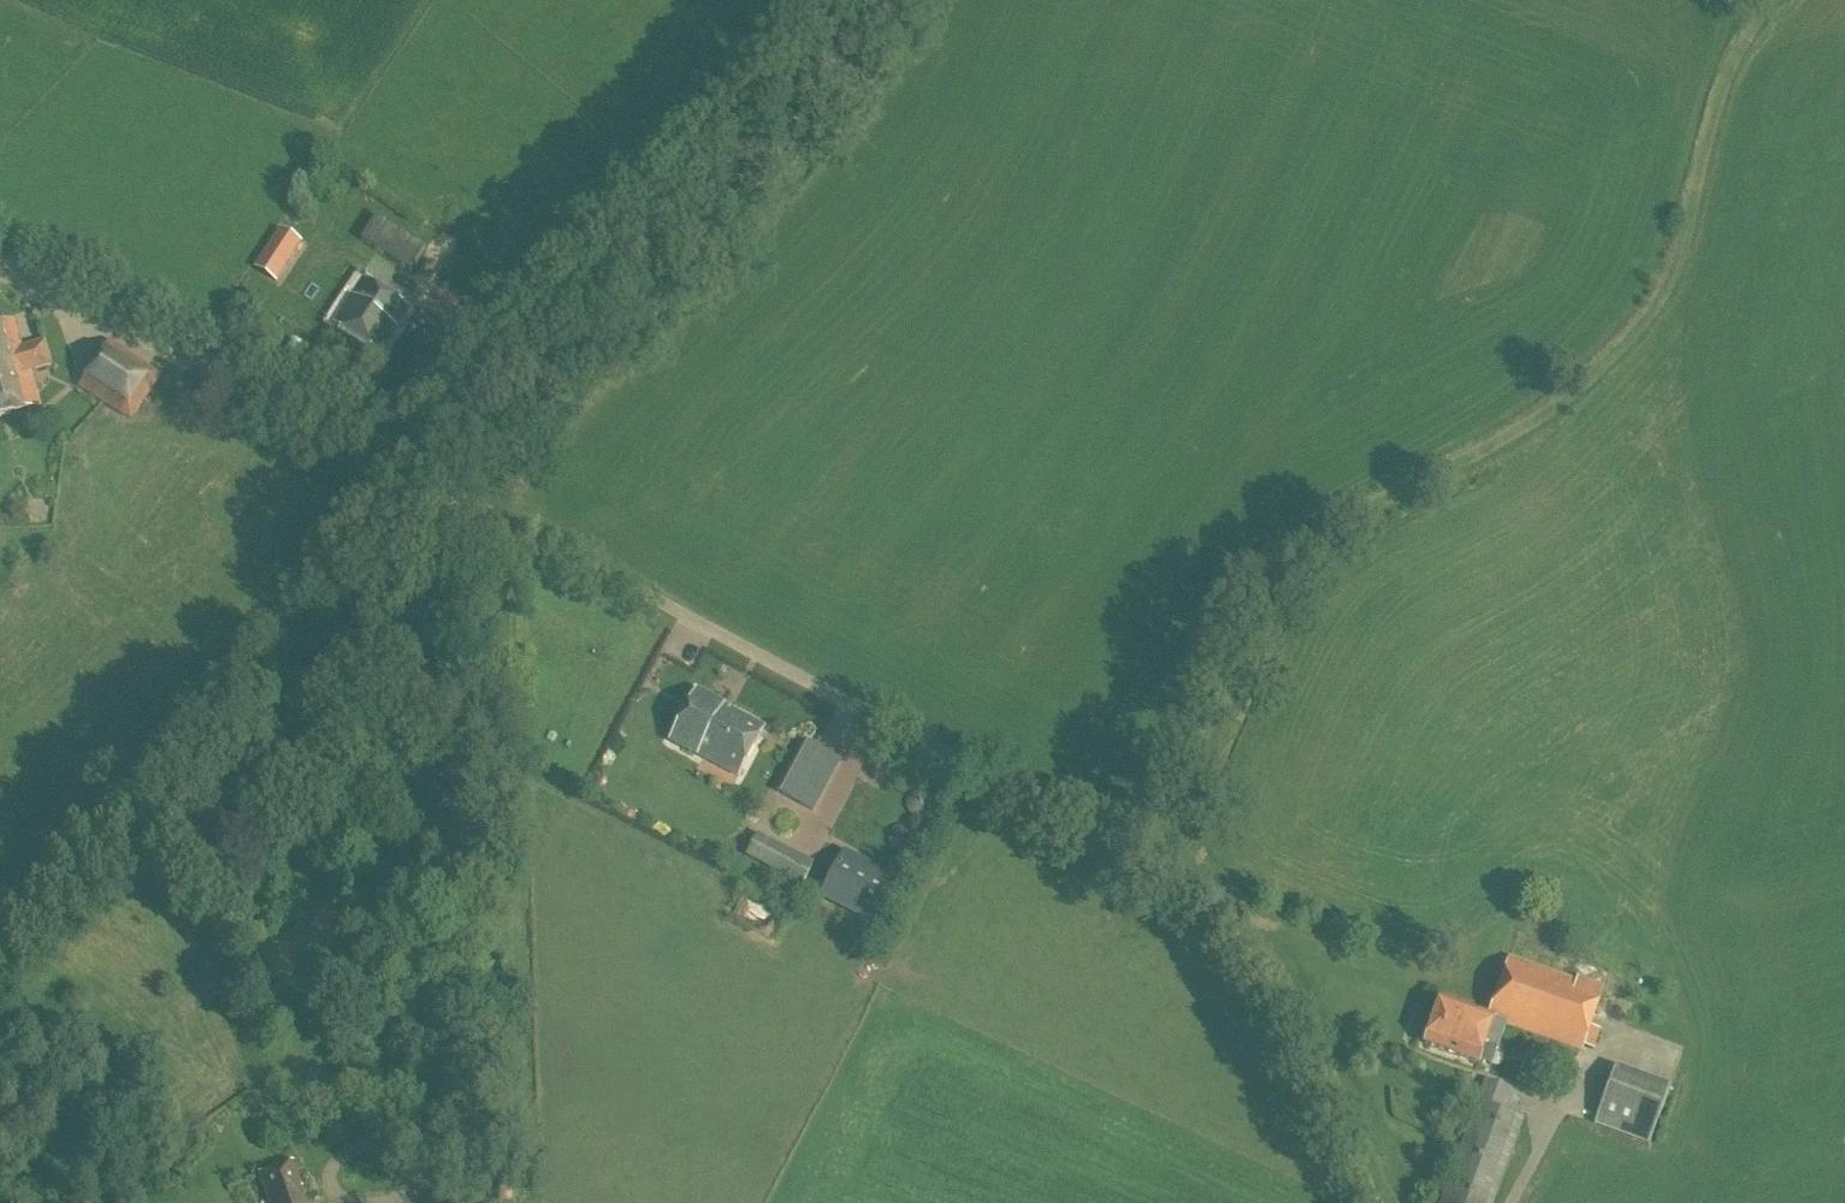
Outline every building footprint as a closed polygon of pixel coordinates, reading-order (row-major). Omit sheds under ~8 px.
[(280,228),(263,255),(285,269),(302,243),(280,228)] [(385,238),(379,256),(393,260),(398,242),(385,238)] [(407,240),(394,263),(407,270),(420,247),(407,240)] [(408,308),(364,280),(353,297),(352,297),(334,325),(381,354),(397,328),(396,328),(408,308)] [(22,347),(15,320),(0,324),(0,416),(40,405),(31,370),(52,365),(45,341),(22,347)] [(130,418),(160,375),(112,342),(82,386),(130,418)] [(738,776),(765,726),(725,705),(725,704),(698,690),(670,741),(698,756),(699,755),(738,776)] [(842,761),(812,745),(804,760),(796,755),(776,792),(814,812),(842,761)] [(802,886),(814,863),(758,834),(746,856),(802,886)] [(872,925),(897,878),(844,850),(819,897),(872,925)] [(765,914),(760,928),(778,935),(783,920),(765,914)] [(1433,1018),(1424,1045),(1478,1063),(1484,1046),(1497,1051),(1505,1026),(1582,1052),(1584,1047),(1594,1050),(1601,1030),(1590,1027),(1604,985),(1578,976),(1576,981),(1552,972),(1510,956),(1488,1015),(1440,998),(1433,1018)] [(1616,1066),(1595,1124),(1613,1131),(1634,1073),(1616,1066)] [(1524,1119),(1503,1111),(1512,1088),(1485,1078),(1440,1202),(1493,1202),(1524,1119)] [(299,1186),(301,1185),(293,1162),(262,1173),(272,1202),(305,1202),(299,1186)]
